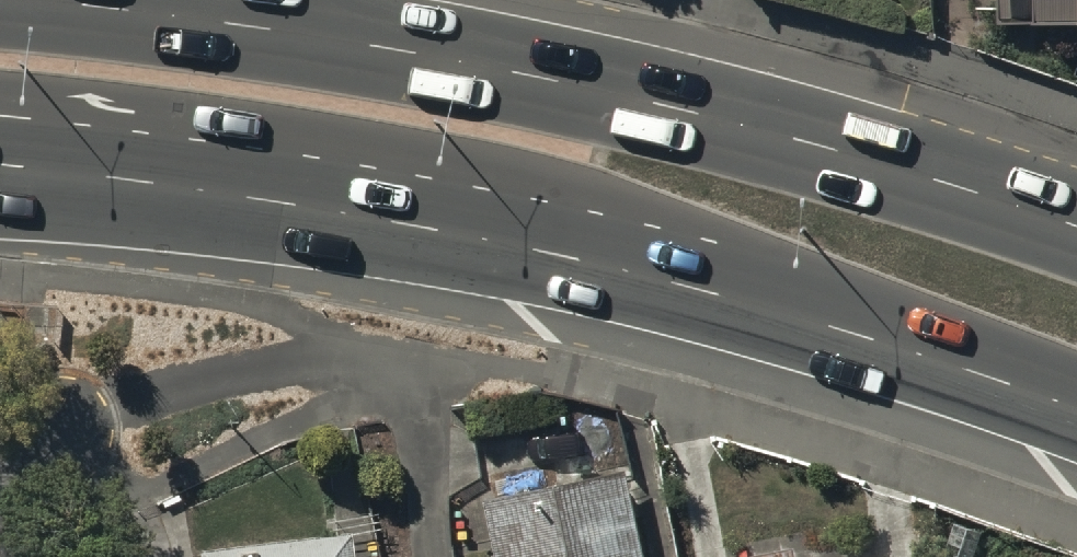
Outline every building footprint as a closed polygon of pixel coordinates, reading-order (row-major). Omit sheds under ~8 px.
[(1014,11),(1040,11),(1040,42),(1076,42),(1076,0),(1014,0),(1014,11)] [(624,479),(486,508),(497,556),(641,556),(624,479)] [(239,556),(351,556),(349,542),(239,556)]
